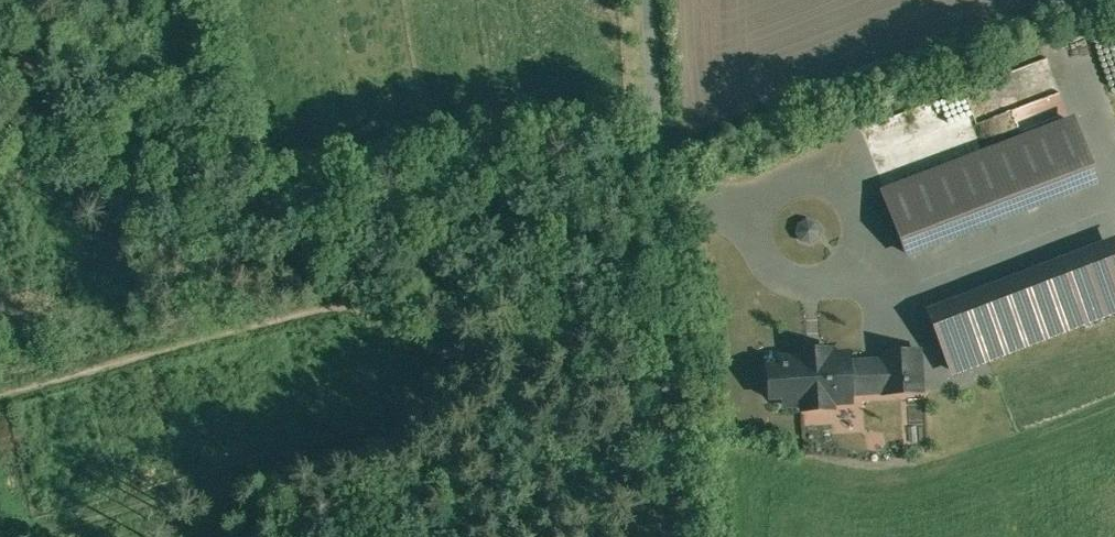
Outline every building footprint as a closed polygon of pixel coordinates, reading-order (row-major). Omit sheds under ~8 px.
[(1073,120),(885,191),(886,193),(903,237),(1090,166),(1073,122),(1074,121),(1073,120)] [(936,323),(954,370),(1114,308),(1114,254),(936,323)] [(828,348),(801,350),(801,355),(782,356),(782,363),(769,364),(771,398),(784,397),(785,404),(804,402),(805,408),(832,406),(832,401),(851,400),(851,392),(849,361),(848,352),(829,353),(828,348)] [(920,349),(882,352),(882,359),(884,390),(884,392),(922,389),(920,349)] [(882,359),(849,361),(851,392),(884,390),(882,359)] [(863,430),(862,406),(801,409),(802,425),(832,423),(832,431),(863,430)]
